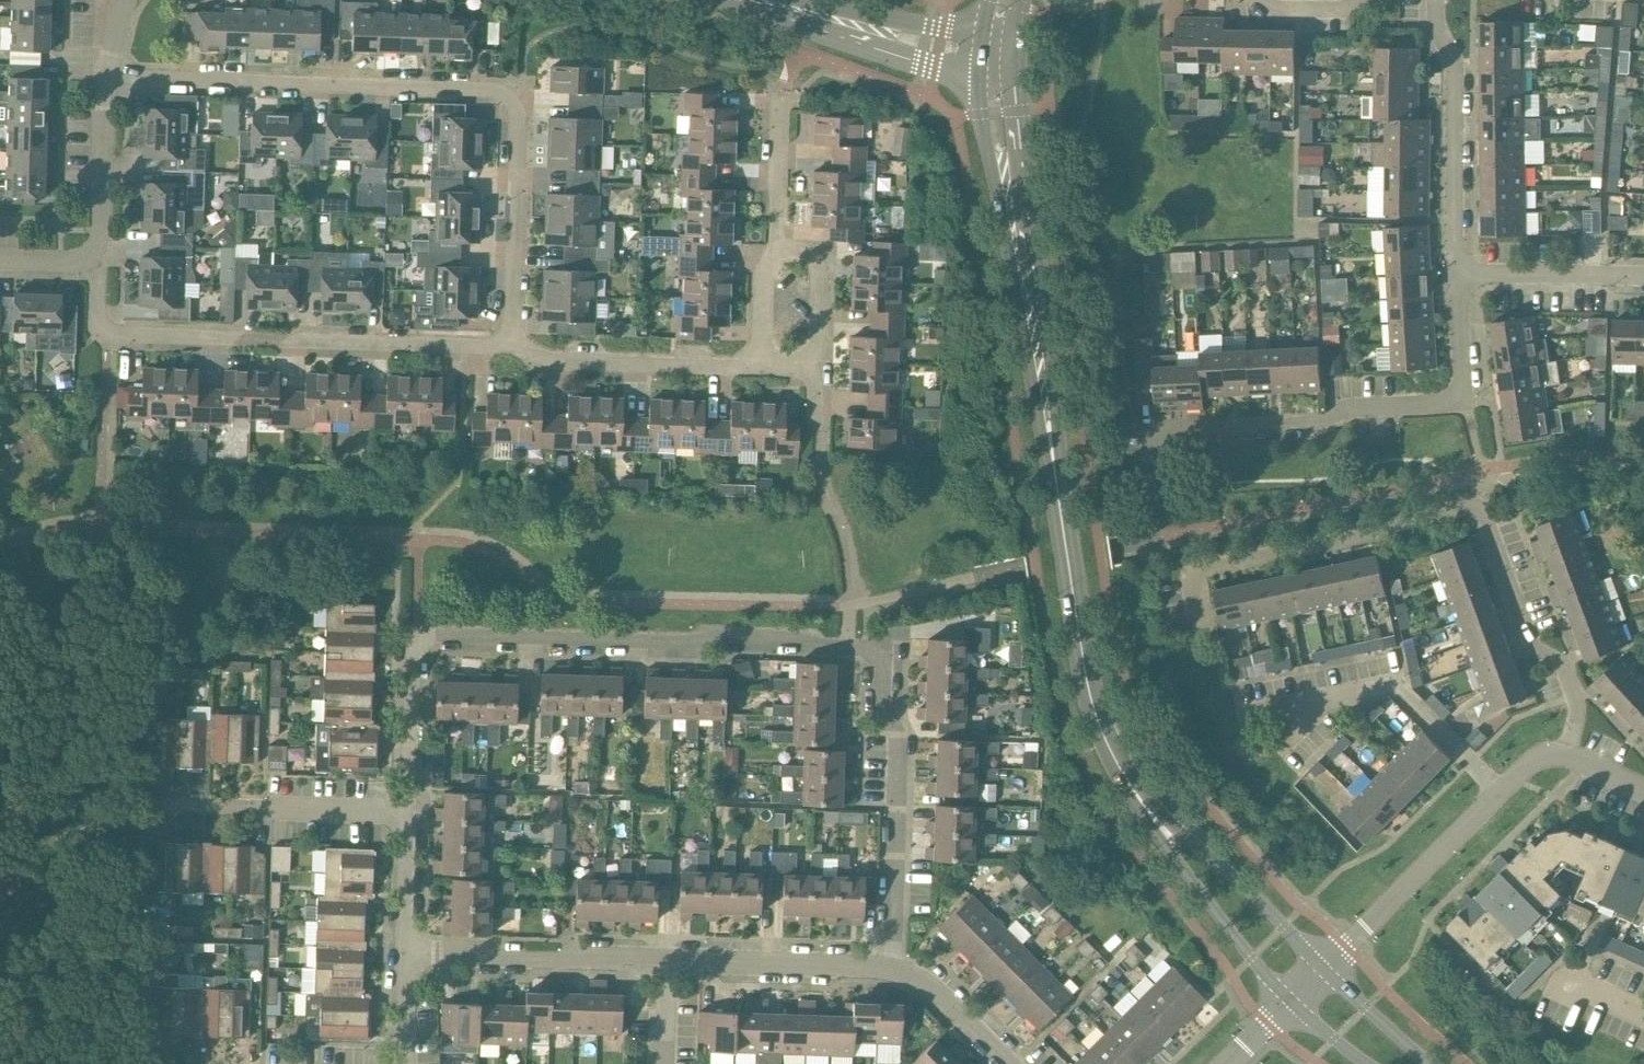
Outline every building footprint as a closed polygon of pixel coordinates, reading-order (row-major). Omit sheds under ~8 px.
[(297,9),(296,48),(320,48),(322,11),(335,12),(335,0),(298,0),(297,9)] [(341,1),(339,38),(353,39),(352,49),(377,50),(378,12),(378,2),(355,1),(341,1)] [(50,3),(13,2),(12,16),(0,16),(0,26),(12,26),(50,27),(50,3)] [(1631,26),(1631,27),(1636,27),(1638,3),(1623,2),(1621,25),(1631,26)] [(226,45),(249,46),(250,8),(225,7),(225,12),(227,12),(225,45),(226,45)] [(272,47),(274,9),(250,8),(249,46),(272,47)] [(296,48),(297,9),(274,9),(272,47),(296,48)] [(227,12),(225,12),(187,10),(186,39),(201,39),(201,49),(226,50),(226,45),(225,45),(227,12)] [(400,51),(402,13),(378,12),(377,50),(400,51)] [(425,51),(425,14),(402,13),(400,51),(425,51)] [(425,51),(447,52),(448,52),(449,19),(449,15),(425,14),(425,51)] [(1200,61),(1201,18),(1177,18),(1177,39),(1163,39),(1163,73),(1177,74),(1177,61),(1200,61)] [(1200,61),(1224,61),(1225,30),(1225,18),(1201,18),(1200,61)] [(486,20),(449,19),(448,52),(447,52),(447,57),(472,58),(472,49),(486,49),(486,20)] [(1524,21),(1481,22),(1481,46),(1524,46),(1524,47),(1538,46),(1538,21),(1524,21)] [(1614,26),(1596,24),(1594,46),(1613,47),(1614,26)] [(1630,40),(1631,27),(1631,26),(1621,25),(1619,39),(1630,40)] [(12,26),(11,50),(49,52),(50,27),(12,26)] [(1248,73),(1248,31),(1225,30),(1224,61),(1223,73),(1248,73)] [(1248,31),(1248,73),(1271,74),(1272,31),(1248,31)] [(1296,31),(1272,31),(1271,74),(1296,74),(1296,31)] [(1524,46),(1481,46),(1482,70),(1525,69),(1525,70),(1538,69),(1538,46),(1524,47),(1524,46)] [(1377,72),(1419,72),(1420,48),(1377,47),(1377,72)] [(1586,66),(1611,68),(1612,55),(1587,53),(1586,66)] [(552,65),(551,92),(570,92),(570,105),(602,106),(602,93),(603,67),(552,65)] [(1610,82),(1611,68),(1586,66),(1585,80),(1610,82)] [(1482,70),(1482,93),(1525,93),(1525,70),(1525,69),(1482,70)] [(1312,71),(1301,70),(1301,84),(1311,85),(1312,71)] [(1419,72),(1377,72),(1376,95),(1419,96),(1419,72)] [(1617,73),(1616,86),(1627,87),(1628,74),(1617,73)] [(9,102),(9,101),(47,102),(48,78),(10,77),(10,91),(0,91),(0,101),(9,102)] [(686,91),(685,106),(691,106),(690,133),(735,134),(736,107),(717,106),(714,106),(714,94),(717,94),(718,92),(686,91)] [(1525,93),(1482,93),(1482,117),(1525,117),(1525,93)] [(146,109),(145,131),(189,133),(196,133),(196,119),(197,95),(170,94),(169,109),(146,109)] [(1419,119),(1419,96),(1376,95),(1376,120),(1388,120),(1388,119),(1419,120),(1419,119)] [(1614,120),(1624,121),(1632,122),(1634,98),(1616,96),(1614,120)] [(1596,116),(1607,116),(1609,101),(1597,100),(1596,116)] [(47,102),(9,101),(9,102),(0,101),(0,124),(8,125),(46,126),(47,102)] [(229,134),(242,134),(243,101),(229,101),(229,134)] [(440,142),(483,143),(484,120),(461,119),(462,104),(434,103),(433,127),(440,127),(440,142)] [(600,144),(602,106),(570,105),(569,117),(551,116),(550,142),(600,144)] [(1300,119),(1301,119),(1311,119),(1312,105),(1300,105),(1300,119)] [(240,135),(239,162),(262,163),(262,156),(276,156),(278,113),(255,112),(254,131),(254,135),(240,135)] [(1247,112),(1247,131),(1270,131),(1270,121),(1270,116),(1257,116),(1257,112),(1247,112)] [(278,113),(276,156),(291,157),(291,164),(313,165),(314,137),(301,137),(301,132),(302,113),(278,113)] [(1270,121),(1270,131),(1295,132),(1295,113),(1284,113),(1284,121),(1270,121)] [(314,137),(313,165),(336,165),(336,158),(351,159),(353,115),(329,114),(328,133),(328,138),(314,137)] [(353,115),(351,159),(365,159),(365,167),(388,167),(389,140),(375,139),(375,134),(375,116),(353,115)] [(1171,115),(1170,130),(1199,130),(1200,115),(1171,115)] [(1206,115),(1206,130),(1222,130),(1223,120),(1223,116),(1206,115)] [(1585,115),(1584,132),(1595,133),(1595,138),(1605,139),(1606,139),(1607,116),(1596,116),(1585,115)] [(816,116),(815,144),(835,145),(838,145),(838,158),(866,159),(867,145),(861,145),(862,118),(816,116)] [(1525,117),(1482,117),(1483,141),(1525,140),(1540,140),(1540,116),(1525,117)] [(1301,119),(1301,142),(1314,142),(1314,120),(1311,120),(1311,119),(1301,119)] [(1388,119),(1388,120),(1388,143),(1430,143),(1431,119),(1419,119),(1419,120),(1388,119)] [(1223,120),(1222,130),(1236,131),(1237,120),(1223,120)] [(1624,121),(1614,120),(1612,133),(1623,135),(1624,121)] [(46,150),(46,126),(8,125),(8,148),(46,150)] [(912,129),(896,127),(892,155),(908,157),(912,129)] [(188,148),(189,133),(145,131),(144,156),(167,157),(167,170),(205,171),(206,148),(188,148)] [(684,159),(683,173),(712,174),(712,161),(715,161),(734,162),(735,134),(690,133),(689,159),(684,159)] [(1525,140),(1483,141),(1483,164),(1526,164),(1525,140)] [(483,167),(483,143),(440,142),(440,156),(432,156),(431,178),(459,180),(459,166),(483,167)] [(599,182),(600,144),(550,142),(549,168),(568,169),(567,181),(599,182)] [(1430,167),(1430,143),(1388,143),(1388,144),(1372,143),(1372,166),(1387,166),(1430,167)] [(1321,166),(1325,166),(1325,147),(1300,146),(1300,166),(1321,166)] [(45,173),(46,150),(8,148),(7,172),(45,173)] [(1593,162),(1603,163),(1604,150),(1594,149),(1593,162)] [(814,171),(813,198),(859,200),(860,174),(866,174),(866,159),(838,158),(837,172),(834,172),(814,171)] [(1602,177),(1603,163),(1593,162),(1592,176),(1602,177)] [(1483,188),(1526,187),(1526,164),(1483,164),(1483,188)] [(1321,184),(1321,166),(1300,166),(1299,184),(1321,184)] [(1430,191),(1430,167),(1387,166),(1387,190),(1430,191)] [(1620,167),(1609,167),(1608,181),(1619,182),(1620,167)] [(204,209),(205,171),(167,170),(166,184),(142,183),(142,206),(186,208),(204,209)] [(45,173),(7,172),(7,189),(0,189),(0,203),(20,203),(21,197),(44,197),(45,173)] [(683,188),(682,208),(687,208),(687,214),(732,216),(733,188),(714,188),(711,188),(712,174),(683,173),(683,188)] [(437,216),(480,218),(481,194),(459,194),(459,180),(431,178),(430,201),(437,201),(437,216)] [(548,192),(547,218),(597,220),(598,195),(599,183),(599,182),(567,181),(567,193),(548,192)] [(612,183),(600,183),(600,195),(611,195),(612,183)] [(1483,212),(1526,211),(1526,187),(1483,188),(1483,212)] [(1299,189),(1299,217),(1314,217),(1314,198),(1314,189),(1299,189)] [(1430,191),(1387,190),(1386,214),(1429,215),(1430,191)] [(243,207),(277,208),(277,192),(243,191),(243,207)] [(390,212),(405,213),(406,192),(391,191),(390,212)] [(1610,194),(1609,215),(1624,215),(1625,195),(1610,194)] [(1591,196),(1591,210),(1602,210),(1602,196),(1591,196)] [(813,198),(813,226),(832,226),(835,227),(835,239),(831,239),(831,241),(838,241),(863,242),(864,226),(859,226),(859,200),(813,198)] [(142,206),(141,230),(165,231),(165,244),(193,245),(193,232),(203,225),(204,209),(186,208),(142,206)] [(1602,210),(1591,210),(1585,210),(1585,233),(1601,233),(1602,223),(1602,210)] [(1526,211),(1483,212),(1484,236),(1526,235),(1526,211)] [(680,255),(712,256),(712,242),(731,243),(732,216),(687,214),(686,240),(681,240),(680,255)] [(1609,215),(1608,215),(1608,229),(1609,229),(1619,229),(1628,229),(1628,220),(1628,215),(1624,215),(1609,215)] [(480,241),(480,218),(437,216),(437,231),(429,231),(428,253),(456,254),(456,241),(480,241)] [(596,249),(597,220),(547,218),(546,244),(565,245),(565,257),(596,258),(596,249)] [(1331,237),(1331,222),(1319,223),(1320,237),(1331,237)] [(1387,252),(1430,249),(1429,225),(1386,228),(1387,252)] [(854,254),(853,282),(899,283),(900,257),(905,257),(905,242),(873,241),(873,242),(877,242),(877,255),(873,255),(854,254)] [(192,245),(165,244),(164,259),(141,258),(140,281),(184,282),(195,283),(196,278),(192,268),(192,245)] [(1314,245),(1290,247),(1291,258),(1302,258),(1314,257),(1314,245)] [(234,274),(235,247),(225,246),(224,274),(234,274)] [(1290,247),(1272,248),(1273,260),(1290,260),(1290,258),(1291,258),(1290,247)] [(1259,249),(1243,250),(1244,266),(1260,266),(1259,249)] [(1431,273),(1430,249),(1387,252),(1389,275),(1431,273)] [(1244,266),(1243,250),(1226,250),(1227,271),(1243,270),(1243,266),(1244,266)] [(1196,251),(1172,252),(1173,271),(1197,270),(1196,251)] [(1222,272),(1221,251),(1202,252),(1203,272),(1222,272)] [(236,257),(235,284),(249,285),(249,290),(248,308),(271,309),(273,266),(274,266),(274,252),(262,252),(259,255),(259,258),(236,257)] [(418,253),(417,266),(426,266),(425,291),(434,291),(478,293),(479,269),(456,268),(456,254),(428,253),(418,253)] [(1153,253),(1143,253),(1143,272),(1154,272),(1153,253)] [(680,255),(680,269),(685,269),(684,295),(730,297),(731,270),(711,269),(708,269),(709,256),(680,255)] [(544,294),(595,296),(596,271),(610,272),(610,259),(596,258),(565,257),(564,269),(545,269),(544,294)] [(273,266),(271,309),(294,310),(295,291),(295,286),(309,287),(310,259),(288,258),(287,266),(274,266),(273,266)] [(310,259),(309,287),(323,287),(323,292),(322,310),(346,311),(347,268),(332,268),(332,260),(310,259)] [(347,268),(346,311),(368,312),(369,293),(369,289),(383,289),(384,262),(362,261),(362,269),(347,268)] [(1333,279),(1333,265),(1322,265),(1322,279),(1333,279)] [(1433,296),(1431,273),(1389,275),(1390,299),(1433,296)] [(184,282),(140,281),(139,304),(163,305),(162,320),(190,321),(191,297),(183,297),(184,282)] [(853,282),(852,309),(871,310),(875,310),(875,323),(903,324),(903,310),(898,309),(899,283),(853,282)] [(1,303),(1,331),(27,332),(27,349),(37,350),(39,294),(31,293),(31,289),(17,289),(17,293),(14,293),(14,304),(1,303)] [(39,294),(37,350),(60,351),(61,353),(75,353),(76,306),(63,305),(63,295),(60,294),(60,290),(47,290),(47,294),(39,294)] [(434,291),(434,307),(416,307),(415,329),(453,330),(454,315),(477,316),(478,293),(434,291)] [(595,296),(544,294),(543,320),(563,321),(562,333),(593,335),(595,296)] [(730,297),(684,295),(683,322),(677,322),(677,337),(709,338),(709,324),(729,325),(730,297)] [(1434,320),(1433,296),(1390,299),(1392,323),(1434,320)] [(1323,312),(1324,326),(1336,325),(1335,312),(1323,312)] [(1496,346),(1538,340),(1534,316),(1492,322),(1496,346)] [(1608,316),(1590,316),(1590,336),(1607,336),(1607,331),(1608,331),(1608,316)] [(1434,320),(1392,323),(1393,346),(1436,344),(1434,320)] [(1637,363),(1639,321),(1614,320),(1613,363),(1637,363)] [(852,336),(851,363),(896,365),(897,338),(902,338),(903,324),(875,323),(874,337),(870,336),(852,336)] [(1336,325),(1324,326),(1325,344),(1342,343),(1341,326),(1336,326),(1336,325)] [(1597,337),(1597,354),(1607,355),(1608,338),(1597,337)] [(1538,340),(1496,346),(1499,370),(1542,363),(1550,362),(1547,341),(1547,338),(1538,340)] [(1436,344),(1393,346),(1394,370),(1437,368),(1436,344)] [(1320,347),(1296,348),(1298,391),(1322,390),(1320,347)] [(1296,348),(1272,350),(1274,392),(1298,391),(1296,348)] [(1272,350),(1248,351),(1250,394),(1274,392),(1272,350)] [(1248,351),(1225,352),(1227,395),(1250,394),(1248,351)] [(1203,396),(1204,396),(1227,395),(1225,352),(1200,353),(1201,365),(1202,365),(1203,396)] [(1344,373),(1343,354),(1325,355),(1326,374),(1344,373)] [(1597,354),(1596,368),(1607,368),(1607,355),(1597,354)] [(1178,366),(1179,366),(1178,355),(1153,356),(1153,361),(1137,361),(1140,404),(1156,403),(1156,410),(1180,409),(1178,366)] [(1542,363),(1499,370),(1503,393),(1545,386),(1561,384),(1557,361),(1550,362),(1542,363)] [(851,363),(850,391),(869,391),(873,391),(872,405),(901,406),(901,391),(896,391),(896,365),(851,363)] [(1201,365),(1179,366),(1178,366),(1180,409),(1204,408),(1204,396),(1203,396),(1202,365),(1201,365)] [(118,386),(117,406),(128,406),(128,418),(143,419),(143,414),(169,415),(171,369),(144,368),(143,387),(129,386),(118,386)] [(171,369),(169,415),(195,415),(195,421),(210,421),(211,393),(197,393),(198,389),(198,370),(171,369)] [(211,393),(210,421),(224,422),(224,416),(251,417),(252,372),(225,371),(224,390),(224,394),(211,393)] [(252,372),(251,417),(277,418),(277,424),(291,424),(292,396),(279,395),(279,392),(280,372),(252,372)] [(292,396),(291,424),(306,425),(306,419),(332,420),(334,374),(306,373),(306,393),(306,396),(292,396)] [(334,374),(332,420),(358,421),(358,426),(373,427),(374,399),(360,398),(361,395),(361,375),(334,374)] [(374,399),(373,427),(387,427),(387,422),(413,423),(415,377),(388,376),(387,396),(387,399),(374,399)] [(415,377),(413,423),(440,424),(440,429),(454,430),(456,398),(454,398),(454,402),(442,401),(442,397),(443,378),(415,377)] [(1606,392),(1603,377),(1589,379),(1592,394),(1606,392)] [(1549,410),(1545,386),(1503,393),(1506,416),(1549,410)] [(473,412),(472,444),(487,445),(487,440),(513,441),(515,395),(488,394),(487,413),(487,417),(474,416),(474,413),(473,412)] [(515,395),(513,441),(539,441),(539,447),(554,447),(555,419),(541,419),(542,415),(542,396),(515,395)] [(555,419),(554,447),(568,448),(568,443),(594,443),(596,398),(569,397),(568,416),(568,420),(555,419)] [(596,398),(594,443),(621,444),(621,450),(635,450),(636,422),(636,418),(629,418),(627,422),(623,422),(623,418),(624,399),(596,398)] [(636,422),(635,450),(650,451),(650,445),(676,446),(678,400),(650,399),(650,419),(650,422),(636,422)] [(678,400),(676,446),(702,447),(702,452),(717,453),(718,425),(704,424),(704,421),(705,401),(678,400)] [(718,425),(717,453),(731,453),(731,448),(757,449),(759,403),(732,402),(731,422),(731,425),(718,425)] [(1595,402),(1594,425),(1605,425),(1606,402),(1595,402)] [(759,403),(757,449),(784,450),(784,455),(798,456),(799,456),(800,424),(798,424),(798,428),(786,427),(786,423),(787,404),(759,403)] [(849,418),(848,446),(894,447),(895,420),(900,420),(901,406),(872,405),(872,418),(868,418),(849,418)] [(911,418),(924,418),(924,406),(911,406),(911,418)] [(1549,410),(1506,416),(1510,440),(1553,434),(1564,432),(1560,409),(1549,410)] [(1622,409),(1622,419),(1636,420),(1636,410),(1622,409)] [(1536,552),(1583,535),(1574,512),(1538,526),(1542,539),(1532,542),(1536,552)] [(1550,559),(1554,571),(1591,557),(1583,535),(1536,552),(1540,562),(1550,559)] [(1434,554),(1442,577),(1479,564),(1471,541),(1434,554)] [(1378,556),(1355,561),(1363,599),(1387,594),(1378,556)] [(1552,597),(1599,579),(1591,557),(1554,571),(1559,583),(1549,587),(1552,597)] [(1332,565),(1340,604),(1363,599),(1355,561),(1332,565)] [(1479,564),(1442,577),(1450,599),(1487,586),(1479,564)] [(1308,570),(1316,609),(1340,604),(1332,565),(1308,570)] [(1285,575),(1293,614),(1316,609),(1308,570),(1285,575)] [(1270,619),(1293,614),(1285,575),(1262,580),(1270,619)] [(1404,592),(1401,579),(1391,581),(1394,594),(1404,592)] [(1571,615),(1607,602),(1599,579),(1552,597),(1556,607),(1566,603),(1571,615)] [(1247,624),(1270,619),(1262,580),(1239,585),(1247,624)] [(1247,624),(1239,585),(1215,590),(1223,629),(1247,624)] [(1450,599),(1458,622),(1495,608),(1487,586),(1450,599)] [(327,602),(326,627),(374,628),(375,603),(327,602)] [(1399,617),(1409,615),(1407,602),(1396,605),(1399,617)] [(1569,641),(1616,624),(1607,602),(1571,615),(1575,627),(1565,631),(1569,641)] [(1458,622),(1467,644),(1503,630),(1495,608),(1458,622)] [(273,611),(273,625),(282,625),(282,611),(273,611)] [(1409,615),(1399,617),(1401,630),(1412,628),(1409,615)] [(1616,624),(1569,641),(1572,651),(1583,647),(1587,660),(1624,647),(1616,624)] [(282,625),(273,625),(272,638),(281,639),(282,625)] [(919,665),(927,665),(927,664),(967,666),(967,665),(967,650),(989,651),(990,626),(964,625),(964,639),(928,638),(928,653),(922,653),(922,659),(919,659),(919,665)] [(374,628),(326,627),(325,651),(373,652),(374,628)] [(1375,629),(1369,630),(1372,639),(1374,650),(1386,647),(1384,637),(1382,637),(1380,627),(1375,629)] [(1467,644),(1475,666),(1512,653),(1503,630),(1467,644)] [(1372,639),(1371,640),(1358,642),(1361,653),(1374,650),(1372,639)] [(1325,650),(1327,660),(1340,657),(1338,647),(1325,650)] [(1405,650),(1408,663),(1418,661),(1416,648),(1405,650)] [(1327,660),(1325,650),(1312,652),(1314,663),(1327,660)] [(373,652),(325,651),(325,674),(372,676),(373,652)] [(1475,666),(1483,688),(1520,675),(1512,653),(1475,666)] [(1611,700),(1640,673),(1624,655),(1587,689),(1594,697),(1602,690),(1611,700)] [(1291,657),(1279,660),(1281,670),(1294,667),(1291,657)] [(272,659),(271,672),(280,673),(281,660),(272,659)] [(1281,670),(1279,660),(1266,662),(1268,672),(1281,670)] [(236,671),(237,661),(223,661),(222,670),(236,671)] [(237,661),(236,671),(249,671),(249,662),(237,661)] [(1421,673),(1418,661),(1408,663),(1411,676),(1421,673)] [(834,691),(835,676),(841,676),(841,671),(843,671),(843,665),(835,665),(835,664),(796,663),(795,679),(773,678),(772,689),(795,690),(834,691)] [(966,692),(966,677),(989,677),(989,666),(967,665),(967,666),(927,664),(927,665),(927,679),(921,679),(921,685),(919,685),(918,691),(927,691),(966,692)] [(568,674),(569,674),(569,666),(563,666),(563,668),(557,668),(557,674),(541,673),(540,735),(551,735),(552,713),(567,714),(568,674)] [(578,714),(593,715),(595,675),(595,667),(589,667),(589,669),(584,669),(583,675),(569,674),(568,674),(567,714),(566,736),(577,736),(578,714)] [(1247,677),(1245,667),(1231,670),(1233,680),(1247,677)] [(169,677),(188,678),(188,668),(169,668),(169,677)] [(188,668),(188,678),(201,678),(201,669),(188,668)] [(595,675),(593,715),(592,737),(604,737),(605,715),(620,715),(622,676),(621,676),(622,668),(616,668),(616,670),(610,670),(610,676),(595,675)] [(672,677),(657,676),(657,670),(651,670),(651,668),(646,668),(645,676),(645,689),(631,689),(630,715),(660,716),(659,738),(670,739),(671,716),(672,677)] [(696,740),(697,717),(698,678),(683,677),(683,671),(678,671),(678,669),(672,669),(672,677),(671,716),(686,717),(685,739),(696,740)] [(697,717),(712,718),(711,740),(722,741),(723,718),(724,718),(725,679),(710,678),(710,672),(704,672),(704,670),(698,670),(698,678),(697,717)] [(280,687),(280,673),(271,672),(271,686),(280,687)] [(447,720),(462,721),(463,721),(464,682),(465,673),(459,673),(459,675),(453,675),(453,681),(437,681),(436,720),(435,742),(444,743),(447,743),(447,720)] [(1640,673),(1611,700),(1620,710),(1612,717),(1620,725),(1643,702),(1643,677),(1640,673)] [(372,676),(325,674),(324,698),(372,700),(372,676)] [(490,683),(491,683),(491,674),(485,674),(485,676),(479,676),(479,682),(464,682),(463,721),(462,721),(462,743),(473,744),(474,721),(489,722),(490,683)] [(505,683),(491,683),(490,683),(489,722),(488,744),(499,744),(500,722),(529,723),(530,697),(517,696),(517,684),(517,683),(517,675),(511,675),(511,677),(506,677),(505,683)] [(1528,698),(1520,675),(1483,688),(1491,711),(1528,698)] [(842,691),(834,691),(795,690),(794,705),(772,704),(771,716),(794,716),(833,718),(833,717),(834,703),(840,703),(840,697),(842,697),(842,691)] [(988,692),(966,692),(927,691),(926,706),(920,706),(920,711),(918,711),(918,717),(926,717),(926,718),(939,718),(939,731),(965,732),(966,703),(988,704),(988,692)] [(1425,701),(1435,710),(1442,702),(1433,693),(1425,701)] [(372,700),(324,698),(323,722),(371,724),(371,723),(372,700)] [(1369,709),(1377,717),(1386,708),(1378,700),(1369,709)] [(1442,702),(1435,710),(1444,719),(1452,712),(1442,702)] [(1620,725),(1627,733),(1635,725),(1643,735),(1643,734),(1643,702),(1620,725)] [(270,720),(279,721),(279,708),(270,707),(270,720)] [(1367,726),(1377,717),(1369,709),(1360,718),(1367,726)] [(209,761),(210,761),(233,762),(235,714),(210,713),(210,720),(209,761)] [(235,714),(233,762),(258,763),(259,715),(235,714)] [(841,718),(833,717),(833,718),(794,716),(793,731),(771,731),(771,742),(793,743),(832,745),(833,729),(839,729),(839,723),(841,723),(841,718)] [(160,766),(185,767),(186,719),(162,718),(160,766)] [(210,720),(186,719),(185,767),(209,767),(210,761),(209,761),(210,720)] [(279,721),(270,720),(269,734),(278,734),(279,721)] [(371,724),(323,722),(323,723),(316,723),(316,747),(317,747),(329,747),(377,748),(378,723),(371,723),(371,724)] [(1407,747),(1435,775),(1452,758),(1424,730),(1407,747)] [(1345,733),(1335,743),(1343,751),(1352,741),(1345,733)] [(928,766),(936,766),(976,767),(976,752),(998,752),(999,741),(976,740),(937,739),(937,755),(931,755),(931,760),(928,760),(928,766)] [(444,743),(435,742),(433,742),(432,762),(444,762),(444,743)] [(1343,751),(1335,743),(1326,752),(1334,760),(1343,751)] [(286,746),(269,745),(268,769),(285,770),(286,746)] [(329,747),(317,747),(316,771),(376,773),(377,748),(329,747)] [(1390,764),(1418,792),(1435,775),(1407,747),(1390,764)] [(781,776),(803,777),(842,778),(843,763),(849,763),(849,757),(851,758),(852,752),(843,752),(843,751),(804,750),(804,766),(781,765),(781,776)] [(1327,767),(1320,759),(1310,769),(1317,777),(1327,767)] [(1390,764),(1374,781),(1401,809),(1418,792),(1390,764)] [(927,787),(927,792),(935,793),(948,793),(948,805),(975,806),(975,794),(975,778),(998,779),(998,767),(976,767),(936,766),(936,781),(930,781),(930,787),(927,787)] [(554,775),(554,790),(565,790),(566,775),(554,775)] [(803,777),(803,792),(772,791),(771,802),(802,803),(802,804),(841,805),(842,789),(848,790),(848,784),(850,784),(851,778),(842,778),(803,777)] [(1374,781),(1357,798),(1384,825),(1401,809),(1374,781)] [(685,791),(673,791),(673,801),(685,801),(685,791)] [(436,820),(444,820),(483,821),(484,806),(506,807),(506,795),(484,795),(484,794),(445,793),(444,808),(438,808),(438,814),(436,814),(436,820)] [(550,796),(549,808),(562,808),(563,796),(550,796)] [(1384,825),(1357,798),(1340,815),(1367,843),(1384,825)] [(620,800),(620,809),(630,809),(630,800),(620,800)] [(975,806),(948,805),(935,805),(935,821),(929,821),(929,826),(926,826),(926,832),(934,832),(974,833),(974,818),(997,818),(997,807),(975,807),(975,806)] [(826,810),(826,820),(871,822),(871,811),(826,810)] [(785,814),(774,814),(774,827),(785,828),(785,814)] [(482,847),(483,832),(505,833),(505,822),(483,821),(444,820),(443,835),(437,835),(437,840),(435,840),(435,846),(443,846),(482,847)] [(1620,832),(1606,825),(1602,836),(1588,830),(1585,836),(1569,829),(1560,831),(1565,858),(1589,869),(1579,891),(1606,903),(1618,908),(1643,855),(1615,842),(1620,832)] [(1565,858),(1560,831),(1551,832),(1539,845),(1534,840),(1510,863),(1502,855),(1491,865),(1500,874),(1490,883),(1531,925),(1563,894),(1546,877),(1565,858)] [(934,832),(934,847),(928,847),(928,853),(926,853),(926,858),(973,860),(974,844),(996,845),(996,833),(974,833),(934,832)] [(552,839),(551,848),(565,848),(565,840),(552,839)] [(181,891),(183,843),(158,842),(156,890),(181,891)] [(205,891),(207,844),(183,843),(181,891),(205,891)] [(231,844),(207,844),(205,891),(229,892),(231,844)] [(255,845),(231,844),(229,892),(254,893),(265,893),(265,856),(255,856),(255,845)] [(290,847),(272,846),(271,870),(289,871),(290,847)] [(504,848),(482,847),(443,846),(442,861),(436,861),(436,867),(434,866),(434,872),(442,873),(481,874),(482,858),(504,859),(504,848)] [(326,848),(325,872),(373,874),(373,849),(326,848)] [(691,910),(706,911),(707,871),(708,871),(709,849),(697,849),(697,871),(681,870),(679,910),(680,910),(680,918),(685,918),(685,916),(691,916),(691,910)] [(734,872),(735,850),(724,850),(723,872),(708,871),(707,871),(706,911),(706,919),(712,919),(712,917),(717,917),(718,911),(732,912),(734,872)] [(749,873),(734,872),(732,912),(732,920),(738,920),(738,918),(744,918),(744,912),(760,913),(761,851),(750,851),(749,873)] [(809,923),(809,915),(810,876),(795,875),(796,853),(771,852),(770,878),(783,879),(782,914),(798,915),(798,921),(803,921),(803,923),(809,923)] [(809,915),(824,915),(824,921),(830,922),(830,924),(835,924),(836,916),(835,916),(837,877),(836,877),(821,876),(822,854),(811,853),(810,876),(809,915)] [(837,854),(836,877),(837,877),(835,916),(836,916),(850,916),(850,922),(856,923),(856,925),(862,925),(862,917),(863,904),(876,904),(877,878),(848,877),(848,855),(837,854)] [(1643,920),(1643,855),(1618,908),(1643,920)] [(587,918),(602,918),(604,879),(605,857),(593,857),(593,879),(563,878),(563,904),(576,904),(575,917),(576,917),(576,926),(581,926),(581,924),(587,924),(587,918)] [(614,919),(628,919),(629,919),(630,880),(631,858),(620,857),(619,880),(604,879),(602,918),(602,927),(608,927),(608,925),(613,925),(614,919)] [(629,919),(628,919),(628,928),(634,928),(634,926),(640,926),(640,920),(656,920),(657,885),(670,885),(670,859),(646,858),(645,881),(630,880),(629,919)] [(373,874),(325,872),(324,895),(324,896),(365,897),(365,898),(372,898),(373,874)] [(1009,881),(1014,886),(1023,877),(1018,872),(1009,881)] [(1023,877),(1014,886),(1019,891),(1028,882),(1023,877)] [(491,907),(491,906),(492,892),(514,892),(514,881),(492,880),(453,878),(452,894),(446,894),(446,900),(444,900),(444,905),(452,906),(452,905),(491,907)] [(270,894),(280,895),(280,881),(270,881),(270,894)] [(1531,925),(1490,883),(1473,900),(1467,894),(1458,903),(1464,909),(1446,927),(1488,969),(1531,925)] [(280,895),(270,894),(270,908),(279,908),(280,895)] [(1049,903),(1040,894),(1030,903),(1040,913),(1049,903)] [(365,921),(365,898),(365,897),(324,896),(324,895),(318,895),(317,920),(365,921)] [(954,946),(988,912),(971,895),(937,929),(954,946)] [(514,907),(491,906),(491,907),(452,905),(452,906),(451,920),(445,920),(445,926),(443,926),(443,932),(451,932),(490,934),(491,918),(513,919),(514,907)] [(1043,915),(1048,919),(1056,911),(1052,906),(1043,915)] [(556,909),(542,909),(542,917),(556,917),(556,909)] [(1061,916),(1056,911),(1048,919),(1052,924),(1061,916)] [(971,963),(1005,929),(988,912),(954,946),(971,963)] [(316,944),(364,945),(365,921),(317,920),(316,944)] [(166,935),(180,936),(180,926),(166,926),(166,935)] [(194,927),(180,926),(180,936),(193,936),(194,927)] [(228,937),(228,927),(214,927),(214,937),(228,937)] [(228,927),(228,937),(241,938),(241,928),(228,927)] [(269,929),(269,942),(278,943),(278,929),(269,929)] [(987,979),(1021,946),(1005,929),(971,963),(987,979)] [(1606,933),(1600,945),(1607,949),(1613,936),(1606,933)] [(1613,936),(1607,949),(1614,952),(1620,939),(1613,936)] [(1627,943),(1620,939),(1614,952),(1621,955),(1627,943)] [(1076,948),(1081,953),(1090,945),(1085,940),(1076,948)] [(179,951),(180,942),(166,941),(166,951),(179,951)] [(193,942),(180,942),(179,951),(193,952),(193,942)] [(278,943),(269,942),(269,956),(278,956),(278,943)] [(227,943),(214,943),(214,953),(227,953),(227,943)] [(1127,956),(1136,964),(1145,955),(1134,943),(1125,952),(1128,955),(1127,956)] [(1628,958),(1633,946),(1627,943),(1621,955),(1628,958)] [(262,944),(245,944),(245,968),(262,968),(262,944)] [(316,968),(363,969),(364,945),(316,944),(316,968)] [(1094,949),(1090,945),(1081,953),(1086,958),(1094,949)] [(1004,996),(1038,962),(1021,946),(987,979),(1004,996)] [(1635,961),(1640,949),(1633,946),(1628,958),(1635,961)] [(1643,959),(1643,950),(1640,949),(1635,961),(1642,964),(1643,959)] [(1545,951),(1539,957),(1548,966),(1554,961),(1545,951)] [(1131,969),(1136,964),(1127,956),(1123,961),(1131,969)] [(1534,962),(1543,971),(1548,966),(1539,957),(1534,962)] [(1021,1013),(1055,979),(1038,962),(1004,996),(1021,1013)] [(1528,967),(1537,976),(1543,971),(1534,962),(1528,967)] [(1172,967),(1155,984),(1189,1017),(1206,1000),(1172,967)] [(1528,967),(1523,972),(1532,982),(1537,976),(1528,967)] [(363,992),(363,969),(316,968),(302,968),(302,992),(306,992),(306,991),(315,992),(321,993),(321,992),(363,993),(363,992)] [(1517,978),(1526,987),(1532,982),(1523,972),(1517,978)] [(154,986),(152,1034),(177,1035),(178,987),(179,973),(165,973),(164,987),(154,986)] [(202,988),(201,1036),(225,1036),(226,989),(227,977),(215,977),(203,976),(203,988),(202,988)] [(268,990),(276,990),(277,977),(268,976),(268,990)] [(226,989),(225,1036),(250,1037),(251,990),(252,978),(227,977),(226,989)] [(1512,983),(1521,992),(1526,987),(1517,978),(1512,983)] [(527,1031),(550,1032),(551,979),(543,979),(543,992),(526,992),(526,1006),(527,1006),(526,1031),(527,1031)] [(550,1032),(573,1032),(574,993),(559,993),(559,979),(551,979),(550,1032)] [(1072,996),(1055,979),(1021,1013),(1038,1030),(1072,996)] [(573,1032),(597,1033),(598,980),(590,980),(590,994),(574,993),(573,1032)] [(607,980),(598,980),(597,1033),(621,1034),(623,994),(606,994),(607,980)] [(1515,997),(1521,992),(1512,983),(1507,988),(1515,997)] [(1094,989),(1102,998),(1107,993),(1099,984),(1094,989)] [(1189,1017),(1155,984),(1138,1000),(1172,1034),(1189,1017)] [(201,1036),(202,988),(178,987),(177,1035),(201,1036)] [(1102,998),(1094,989),(1089,994),(1098,1003),(1102,998)] [(276,990),(268,990),(267,1004),(276,1004),(276,990)] [(854,1043),(877,1043),(879,990),(870,990),(870,1004),(855,1003),(853,1043),(854,1043)] [(879,990),(877,1043),(902,1044),(903,1005),(886,1004),(887,991),(879,990)] [(321,1016),(368,1017),(369,993),(363,992),(363,993),(321,992),(321,993),(315,992),(306,991),(306,992),(305,1015),(321,1015),(321,1016)] [(480,1004),(478,1043),(502,1044),(503,991),(495,991),(495,1005),(480,1004)] [(503,991),(502,1044),(526,1045),(527,1031),(526,1031),(527,1006),(526,1006),(511,1005),(512,992),(503,991)] [(1129,991),(1112,1008),(1122,1017),(1155,1051),(1172,1034),(1138,1000),(1129,991)] [(735,1053),(758,1053),(760,1000),(751,1000),(751,1014),(736,1013),(735,1053)] [(758,1063),(781,1063),(782,1054),(783,1015),(767,1014),(768,1001),(760,1000),(758,1053),(758,1063)] [(782,1054),(805,1055),(807,1002),(799,1002),(798,1015),(783,1015),(782,1054)] [(805,1055),(829,1055),(830,1016),(815,1016),(815,1002),(807,1002),(805,1055)] [(442,1033),(442,1051),(478,1052),(478,1043),(480,1004),(443,1003),(442,1033)] [(830,1016),(829,1055),(854,1056),(854,1043),(853,1043),(855,1003),(846,1003),(846,1017),(830,1016)] [(710,1052),(735,1053),(736,1013),(699,1012),(698,1042),(710,1043),(710,1052)] [(276,1014),(267,1014),(267,1028),(275,1028),(276,1014)] [(368,1017),(321,1016),(320,1040),(368,1042),(368,1017)] [(1135,1063),(1142,1063),(1155,1051),(1122,1017),(1105,1034),(1135,1063)] [(1065,1018),(1060,1023),(1069,1032),(1074,1026),(1065,1018)] [(1069,1032),(1060,1023),(1056,1027),(1064,1036),(1069,1032)] [(1105,1034),(1088,1051),(1101,1063),(1135,1063),(1105,1034)] [(962,1048),(956,1042),(946,1052),(935,1040),(911,1063),(946,1063),(962,1048)] [(946,1063),(958,1063),(968,1054),(962,1048),(946,1063)] [(1088,1051),(1075,1063),(1101,1063),(1088,1051)]
